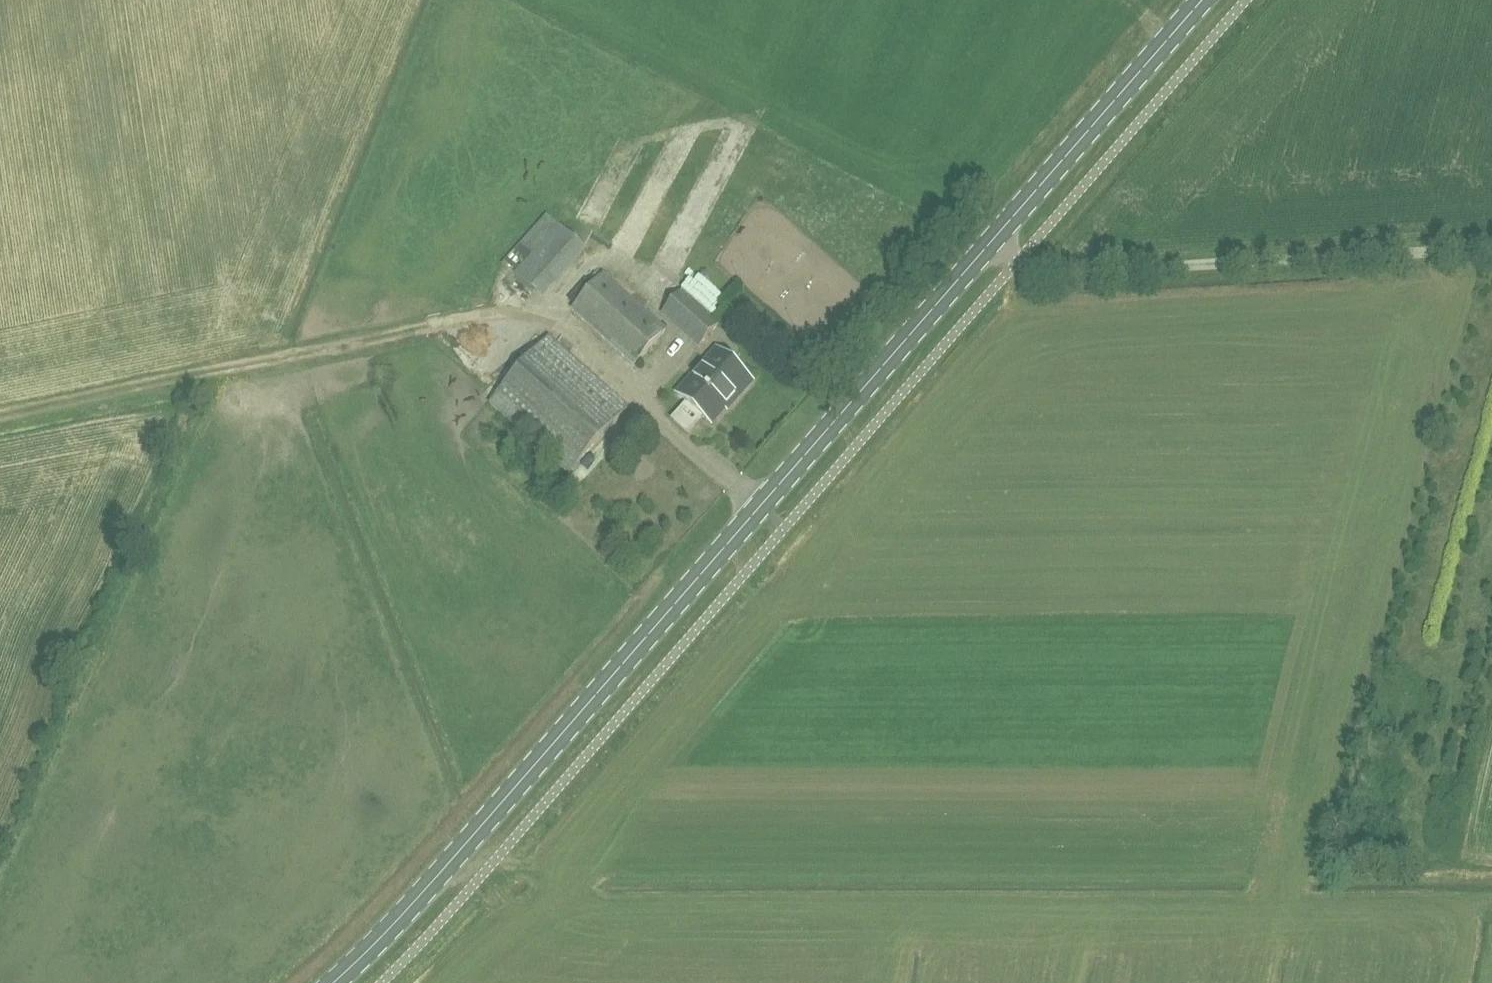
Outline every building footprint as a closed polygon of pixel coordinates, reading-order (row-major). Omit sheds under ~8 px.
[(542,300),(587,250),(559,225),(514,275),(542,300)] [(634,365),(666,329),(604,274),(572,310),(634,365)] [(717,303),(724,284),(697,274),(689,293),(717,303)] [(682,290),(663,313),(700,346),(720,323),(682,290)] [(569,473),(628,407),(549,336),(489,402),(569,473)] [(754,380),(717,349),(679,394),(714,423),(727,407),(726,406),(736,396),(738,398),(754,380)]
